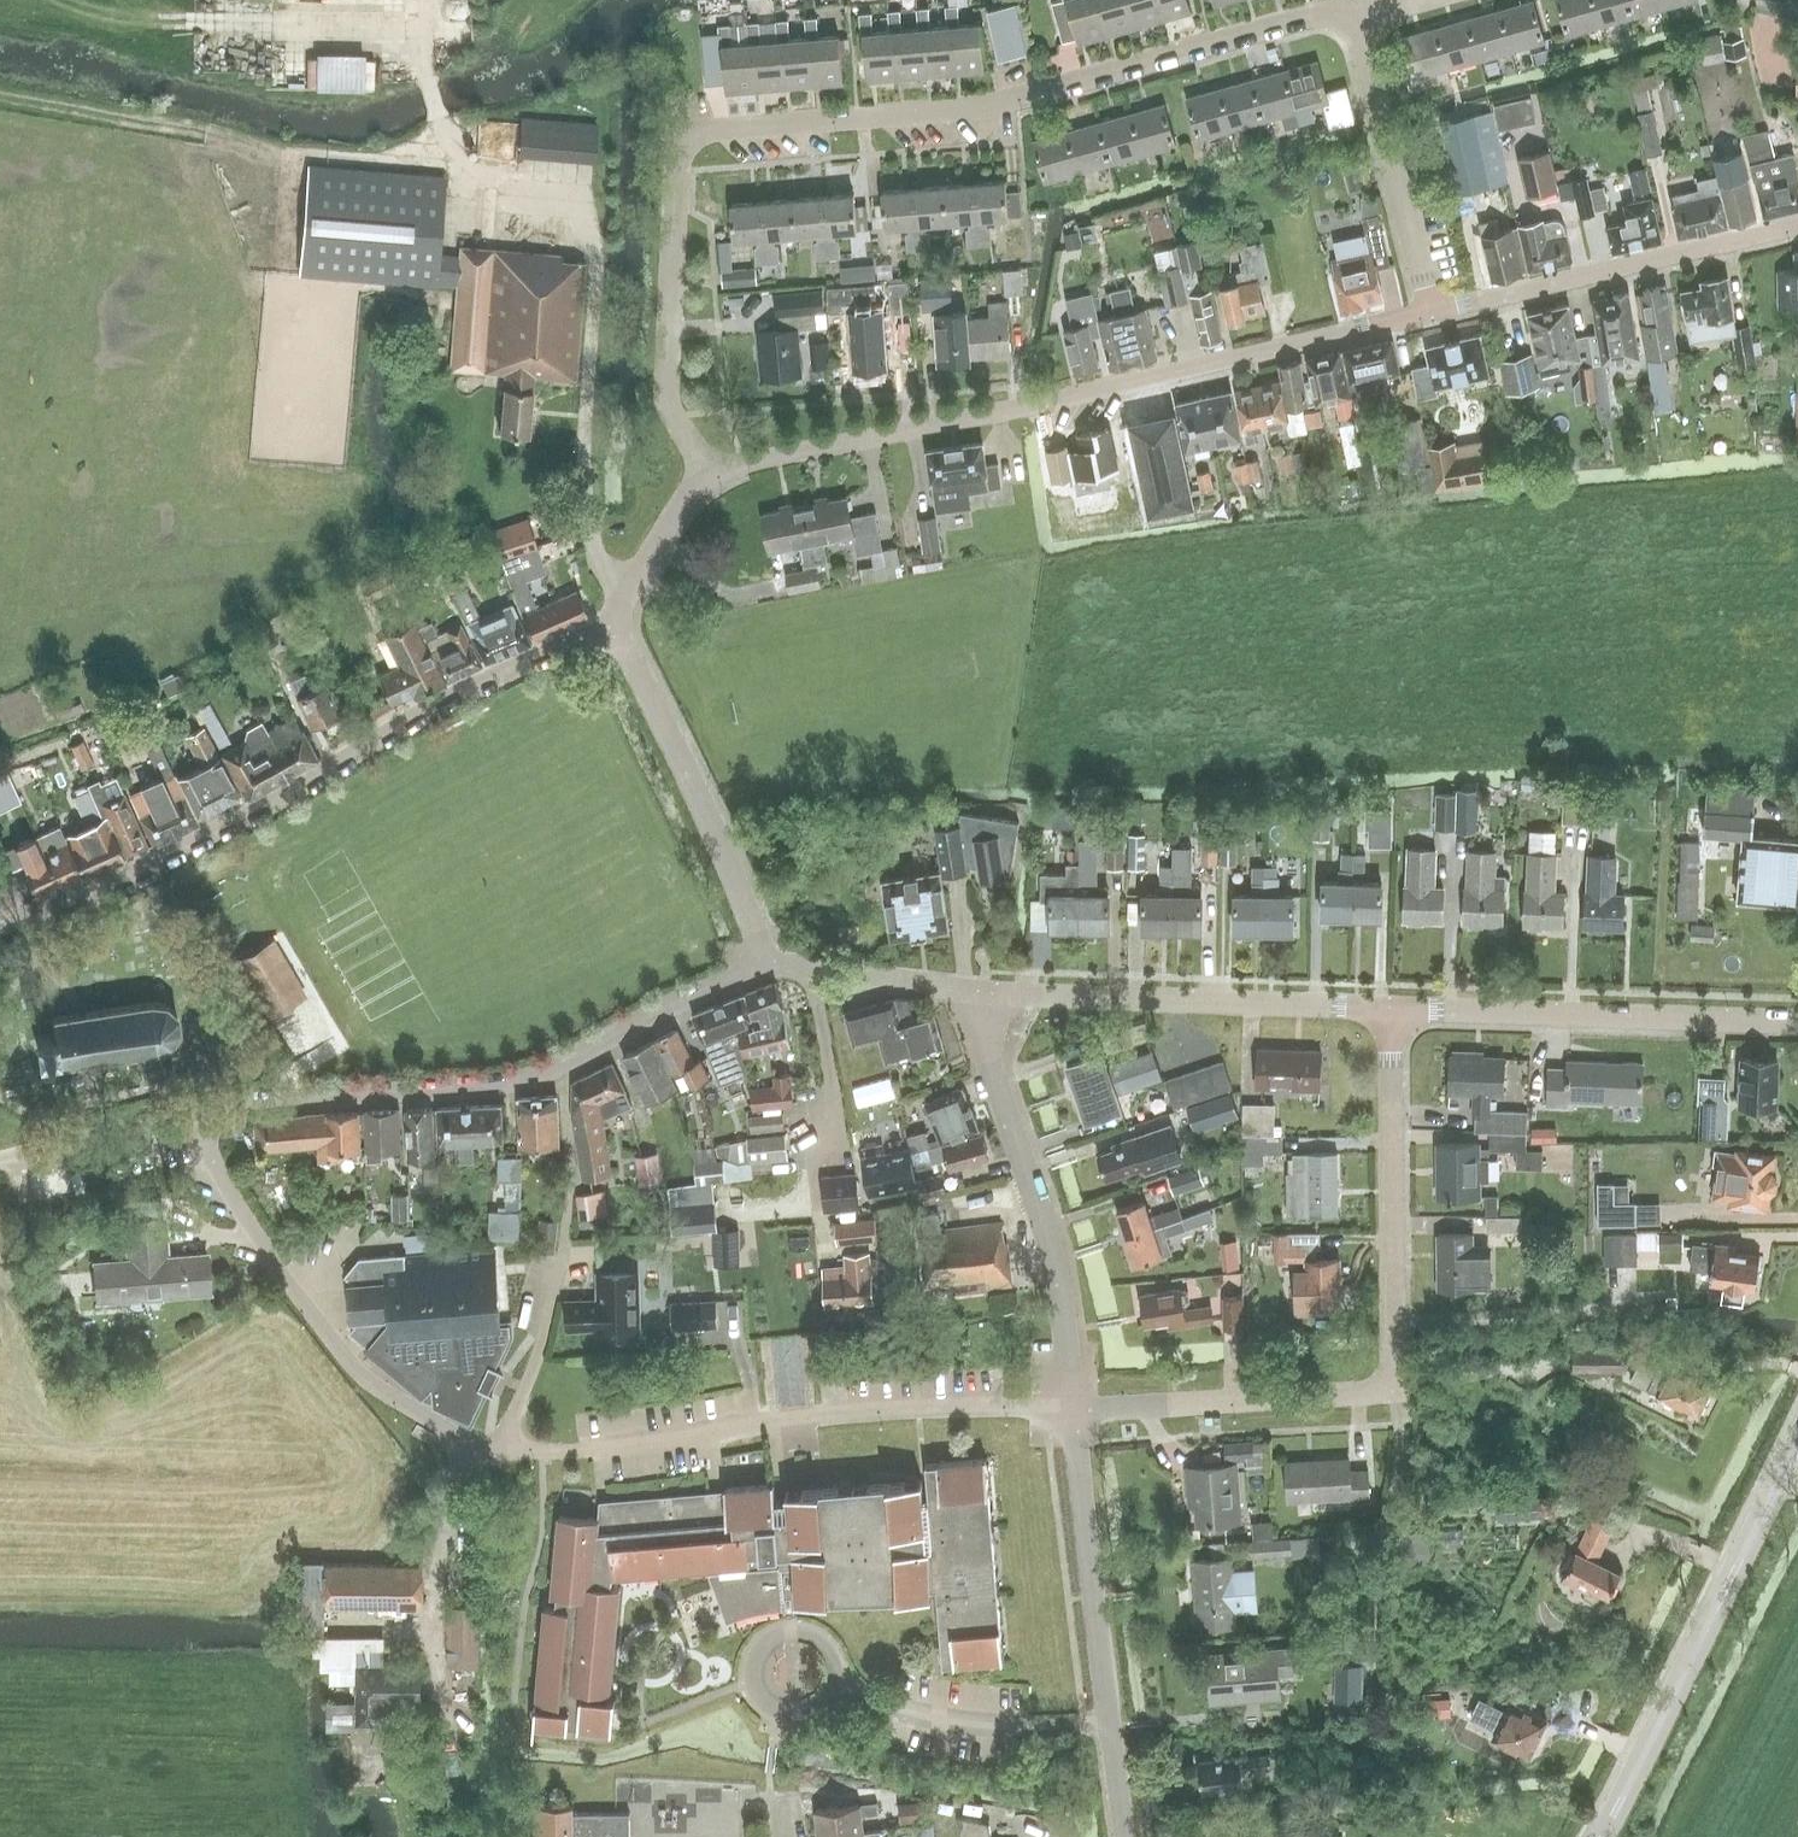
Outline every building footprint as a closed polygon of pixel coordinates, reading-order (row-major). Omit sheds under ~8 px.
[(1050,4),(1062,43),(1077,38),(1078,43),(1095,38),(1089,15),(1084,0),(1061,0),(1050,4)] [(1089,15),(1095,38),(1127,29),(1121,6),(1119,0),(1084,0),(1089,15)] [(1121,6),(1127,29),(1159,20),(1153,0),(1119,0),(1121,6)] [(1159,20),(1191,11),(1188,0),(1153,0),(1159,20)] [(1500,10),(1511,50),(1544,41),(1533,0),(1500,10)] [(1600,25),(1593,0),(1557,0),(1567,35),(1600,25)] [(1600,25),(1632,16),(1628,0),(1593,0),(1600,25)] [(1632,16),(1664,7),(1662,0),(1628,0),(1632,16)] [(1015,4),(991,9),(1002,58),(1026,52),(1021,30),(1015,4)] [(950,26),(954,73),(984,70),(980,23),(959,25),(957,5),(945,6),(947,26),(950,26)] [(925,76),(954,73),(950,26),(947,26),(930,27),(928,8),(916,9),(918,28),(921,28),(925,76)] [(897,78),(925,76),(921,28),(918,28),(901,30),(899,10),(887,11),(889,31),(892,31),(897,78)] [(1468,19),(1479,59),(1511,50),(1500,10),(1468,19)] [(867,81),(897,78),(892,31),(889,31),(872,32),(871,13),(859,14),(860,35),(863,34),(867,81)] [(805,18),(806,38),(809,38),(813,85),(843,83),(839,35),(818,37),(817,17),(805,18)] [(781,40),(785,88),(813,85),(809,38),(806,38),(789,39),(788,19),(776,21),(777,40),(781,40)] [(1435,28),(1447,68),(1479,59),(1468,19),(1435,28)] [(756,90),(785,88),(781,40),(777,40),(761,42),(759,22),(747,23),(749,43),(752,42),(756,90)] [(752,42),(749,43),(732,44),(730,24),(718,25),(720,46),(722,46),(726,92),(756,90),(752,42)] [(716,46),(714,26),(700,27),(702,48),(716,46)] [(1414,78),(1447,68),(1435,28),(1403,37),(1414,78)] [(1723,41),(1722,34),(1698,38),(1702,62),(1726,57),(1723,41)] [(1746,54),(1743,37),(1723,41),(1726,57),(1746,54)] [(1553,41),(1556,53),(1565,50),(1562,39),(1553,41)] [(369,82),(370,48),(280,47),(280,80),(369,82)] [(1317,61),(1284,70),(1295,111),(1328,102),(1317,61)] [(1252,79),(1263,120),(1295,111),(1284,70),(1252,79)] [(1631,80),(1633,91),(1647,88),(1655,87),(1653,75),(1631,80)] [(1220,88),(1231,129),(1263,120),(1252,79),(1220,88)] [(1198,138),(1231,129),(1220,88),(1187,97),(1198,138)] [(1651,107),(1647,88),(1633,91),(1637,110),(1651,107)] [(1530,97),(1494,105),(1500,129),(1536,121),(1530,97)] [(1356,122),(1351,101),(1324,109),(1330,129),(1346,125),(1356,122)] [(1164,104),(1131,113),(1142,154),(1175,145),(1164,104)] [(1315,118),(1312,106),(1295,111),(1299,123),(1315,118)] [(1652,110),(1638,113),(1647,156),(1661,153),(1652,110)] [(1508,183),(1492,111),(1474,115),(1441,122),(1456,194),(1489,187),(1508,183)] [(1131,113),(1099,122),(1110,163),(1142,154),(1131,113)] [(599,154),(601,117),(522,114),(521,151),(599,154)] [(1099,122),(1067,131),(1078,172),(1110,163),(1099,122)] [(1793,154),(1774,159),(1766,130),(1743,135),(1754,180),(1756,179),(1764,216),(1797,209),(1797,177),(1793,154)] [(1078,172),(1067,131),(1034,140),(1045,181),(1078,172)] [(1711,154),(1709,143),(1701,145),(1703,156),(1711,154)] [(1557,188),(1552,166),(1548,151),(1518,158),(1527,195),(1557,188)] [(1715,163),(1716,166),(1720,184),(1721,184),(1730,224),(1757,218),(1747,177),(1733,181),(1729,160),(1715,163)] [(310,166),(309,166),(301,275),(435,286),(435,285),(457,286),(450,370),(505,374),(500,433),(528,435),(534,376),(576,380),(585,262),(563,260),(563,256),(460,247),(459,257),(438,255),(444,177),(316,166),(310,166)] [(1650,190),(1646,169),(1627,173),(1632,194),(1650,190)] [(1679,236),(1728,225),(1716,176),(1698,180),(1700,189),(1670,196),(1679,236)] [(1594,214),(1586,177),(1558,183),(1561,200),(1576,197),(1580,217),(1594,214)] [(1005,180),(974,183),(979,245),(991,244),(989,218),(1008,216),(1005,180)] [(944,185),(947,222),(965,220),(968,246),(979,245),(974,183),(944,185)] [(913,188),(919,250),(931,249),(928,223),(947,222),(944,185),(913,188)] [(1197,201),(1192,187),(1175,192),(1180,207),(1197,201)] [(913,188),(882,191),(886,227),(905,225),(907,251),(919,250),(913,188)] [(854,193),(823,196),(828,258),(840,257),(837,231),(857,229),(854,193)] [(792,198),(795,235),(814,233),(816,259),(828,258),(823,196),(792,198)] [(1613,251),(1662,240),(1652,197),(1624,203),(1628,221),(1607,226),(1613,251)] [(762,201),(767,263),(779,262),(777,236),(795,235),(792,198),(762,201)] [(756,264),(767,263),(762,201),(731,204),(734,240),(754,238),(756,264)] [(1362,303),(1383,298),(1376,268),(1389,265),(1382,230),(1380,230),(1377,215),(1362,219),(1365,234),(1333,241),(1337,259),(1331,260),(1334,273),(1333,273),(1341,310),(1343,310),(1348,313),(1358,311),(1361,306),(1363,305),(1362,303)] [(1527,271),(1518,226),(1500,230),(1498,218),(1479,222),(1481,234),(1491,279),(1527,271)] [(1529,270),(1573,261),(1565,226),(1564,223),(1562,221),(1559,219),(1556,219),(1553,219),(1519,227),(1529,270)] [(1078,228),(1081,243),(1097,240),(1094,225),(1078,228)] [(1012,259),(1026,258),(1024,229),(1009,230),(1012,259)] [(1080,247),(1077,231),(1063,234),(1066,250),(1080,247)] [(1201,292),(1196,266),(1201,265),(1195,241),(1176,245),(1181,267),(1187,296),(1191,296),(1201,342),(1222,337),(1212,290),(1201,292)] [(1258,283),(1271,280),(1263,241),(1240,246),(1243,260),(1240,261),(1242,271),(1229,274),(1220,276),(1222,287),(1229,321),(1246,318),(1245,316),(1265,311),(1258,283)] [(1795,271),(1778,271),(1779,305),(1797,305),(1797,252),(1794,252),(1795,271)] [(842,282),(856,280),(855,265),(840,267),(842,282)] [(1166,305),(1187,300),(1179,266),(1158,270),(1166,305)] [(723,286),(757,282),(755,268),(722,271),(723,286)] [(1005,294),(1006,294),(1023,293),(1021,269),(1003,270),(1005,294)] [(909,311),(906,277),(888,279),(889,290),(891,313),(909,311)] [(1738,365),(1755,363),(1749,325),(1734,327),(1732,316),(1726,277),(1703,281),(1704,289),(1683,292),(1687,316),(1691,340),(1733,333),(1738,365)] [(970,353),(967,319),(966,311),(952,312),(949,278),(921,281),(923,310),(939,309),(940,313),(937,313),(941,363),(970,361),(970,353)] [(875,284),(827,288),(829,303),(830,312),(847,311),(846,302),(876,299),(875,284)] [(1647,356),(1677,351),(1665,284),(1644,288),(1645,292),(1639,293),(1646,330),(1642,331),(1647,356)] [(1116,315),(1099,319),(1102,335),(1110,367),(1157,357),(1145,307),(1135,310),(1129,287),(1110,291),(1116,315)] [(822,289),(774,294),(776,315),(780,315),(781,330),(758,332),(762,378),(801,375),(796,329),(816,327),(815,312),(824,311),(822,289)] [(1102,335),(1099,319),(1092,292),(1066,299),(1073,326),(1064,329),(1074,371),(1098,365),(1091,337),(1102,335)] [(1597,333),(1590,335),(1593,364),(1603,362),(1604,363),(1639,357),(1629,292),(1613,295),(1613,297),(1592,300),(1597,333)] [(990,317),(967,319),(970,353),(981,352),(981,356),(1010,354),(1006,301),(989,302),(990,317)] [(1583,402),(1597,401),(1595,385),(1594,369),(1593,364),(1590,335),(1576,337),(1568,305),(1528,314),(1540,367),(1578,358),(1583,402)] [(882,308),(848,310),(853,370),(887,368),(882,308)] [(1436,387),(1489,375),(1480,335),(1426,347),(1430,364),(1412,368),(1419,398),(1438,394),(1436,387)] [(1392,339),(1368,345),(1343,351),(1352,391),(1401,380),(1392,339)] [(816,368),(831,367),(829,340),(814,342),(816,368)] [(1340,419),(1355,416),(1340,351),(1306,359),(1311,380),(1316,404),(1335,399),(1340,419)] [(1531,353),(1514,357),(1522,391),(1538,387),(1531,353)] [(1506,395),(1522,391),(1514,357),(1498,361),(1506,395)] [(1279,365),(1288,409),(1316,404),(1311,380),(1304,382),(1300,361),(1279,365)] [(1595,385),(1608,383),(1606,367),(1594,369),(1595,385)] [(1257,385),(1266,427),(1279,424),(1281,436),(1291,434),(1279,380),(1257,385)] [(1254,430),(1266,427),(1257,385),(1236,390),(1247,443),(1256,441),(1254,430)] [(1668,385),(1651,388),(1655,411),(1672,408),(1668,385)] [(1208,432),(1211,445),(1241,438),(1231,391),(1208,396),(1216,431),(1208,432)] [(1186,450),(1211,445),(1208,432),(1216,431),(1208,396),(1176,403),(1186,450)] [(1322,424),(1319,409),(1303,412),(1306,427),(1322,424)] [(1134,463),(1138,480),(1142,479),(1149,513),(1194,503),(1185,460),(1174,413),(1129,422),(1138,462),(1134,463)] [(1393,423),(1400,467),(1424,464),(1417,419),(1393,423)] [(1362,462),(1353,422),(1341,425),(1340,425),(1349,465),(1362,462)] [(1115,485),(1138,480),(1134,463),(1118,466),(1109,427),(1079,434),(1088,474),(1112,469),(1115,485)] [(935,496),(937,511),(971,506),(969,491),(1002,487),(998,463),(986,465),(982,442),(927,450),(934,497),(935,496)] [(1454,443),(1428,447),(1433,486),(1433,491),(1487,484),(1487,483),(1483,453),(1456,457),(1454,443)] [(1284,473),(1295,471),(1291,451),(1279,454),(1284,473)] [(1246,461),(1250,481),(1261,478),(1257,459),(1246,461)] [(1239,483),(1250,481),(1246,461),(1235,463),(1239,483)] [(1198,472),(1202,491),(1214,489),(1209,469),(1198,472)] [(804,505),(816,563),(827,560),(823,540),(853,534),(857,554),(882,549),(875,512),(850,517),(846,497),(804,505)] [(820,584),(816,563),(804,505),(762,514),(770,551),(800,546),(804,565),(803,565),(804,570),(786,574),(789,591),(820,584)] [(924,553),(941,550),(936,516),(919,518),(924,553)] [(538,547),(529,518),(490,530),(499,559),(532,548),(538,547)] [(861,582),(886,577),(883,564),(858,569),(861,582)] [(368,601),(396,588),(389,572),(360,586),(368,601)] [(521,616),(533,642),(588,618),(576,591),(536,609),(523,573),(507,579),(521,616)] [(464,588),(451,594),(464,624),(485,663),(530,644),(512,604),(480,618),(478,618),(464,588)] [(414,697),(444,682),(413,622),(384,636),(399,666),(377,676),(391,705),(413,695),(414,697)] [(445,682),(482,665),(470,642),(469,642),(460,624),(437,635),(430,622),(417,628),(445,682)] [(263,650),(276,644),(268,627),(255,634),(263,650)] [(310,727),(339,714),(326,685),(312,692),(304,674),(289,682),(310,727)] [(168,696),(185,689),(179,676),(162,683),(168,696)] [(217,717),(206,724),(215,739),(226,733),(217,717)] [(267,732),(266,733),(266,734),(268,733),(276,746),(268,751),(282,779),(318,758),(303,730),(301,731),(293,718),(267,732)] [(247,730),(244,742),(222,755),(243,793),(243,794),(246,799),(282,779),(268,751),(276,746),(268,733),(266,734),(266,733),(267,732),(262,722),(260,723),(247,730)] [(197,817),(218,806),(240,796),(219,758),(204,728),(184,738),(200,767),(198,768),(177,779),(197,817)] [(93,766),(81,740),(69,746),(81,772),(93,766)] [(142,791),(130,797),(139,815),(153,845),(198,824),(166,759),(155,764),(161,776),(140,786),(142,791)] [(0,773),(0,788),(12,782),(6,770),(0,773)] [(9,806),(20,801),(12,782),(0,788),(0,811),(9,806)] [(1456,793),(1455,829),(1457,830),(1471,830),(1472,830),(1474,788),(1456,788),(1456,793)] [(1706,807),(1703,833),(1743,836),(1738,898),(1797,904),(1797,840),(1752,836),(1755,792),(1707,789),(1706,807)] [(85,826),(66,835),(85,877),(124,859),(107,816),(103,818),(90,790),(73,797),(85,826)] [(126,858),(148,847),(124,793),(102,803),(126,858)] [(1436,793),(1435,829),(1441,829),(1455,829),(1456,793),(1436,793)] [(1594,796),(1578,795),(1577,823),(1593,824),(1594,796)] [(1368,845),(1392,845),(1391,807),(1365,807),(1365,828),(1368,828),(1368,845)] [(934,811),(937,828),(956,825),(953,808),(934,811)] [(1053,827),(1053,808),(1044,808),(1045,827),(1053,827)] [(1330,810),(1311,810),(1311,840),(1330,840),(1330,810)] [(958,825),(960,825),(966,865),(979,867),(981,881),(1005,878),(1004,872),(1010,873),(1019,820),(961,811),(958,825)] [(960,825),(958,825),(956,825),(937,828),(936,828),(939,850),(943,872),(967,868),(966,865),(960,825)] [(1221,865),(1236,865),(1235,830),(1221,830),(1221,865)] [(85,877),(66,835),(64,836),(67,842),(56,847),(51,837),(40,843),(39,843),(40,844),(60,888),(85,877)] [(1123,869),(1123,835),(1108,835),(1108,869),(1123,869)] [(1143,869),(1144,835),(1129,835),(1129,869),(1143,869)] [(1216,835),(1200,835),(1200,865),(1215,865),(1216,835)] [(22,863),(38,898),(60,888),(40,844),(39,843),(40,843),(37,837),(21,845),(21,844),(7,850),(15,867),(22,863)] [(1698,841),(1680,841),(1680,881),(1677,881),(1677,918),(1697,918),(1698,841)] [(1442,921),(1443,888),(1434,887),(1435,849),(1408,848),(1407,886),(1405,886),(1404,920),(1408,920),(1408,923),(1422,923),(1422,920),(1442,921)] [(1080,865),(1080,850),(1068,850),(1068,865),(1080,865)] [(1080,850),(1080,865),(1092,865),(1091,850),(1080,850)] [(1502,923),(1503,890),(1505,890),(1505,875),(1494,875),(1495,852),(1468,851),(1467,889),(1465,889),(1464,922),(1469,922),(1469,925),(1482,925),(1482,923),(1502,923)] [(1353,871),(1354,853),(1342,853),(1341,870),(1353,871)] [(1354,853),(1353,871),(1365,871),(1365,854),(1354,853)] [(1562,926),(1563,892),(1554,892),(1555,854),(1529,853),(1527,891),(1525,891),(1524,924),(1529,924),(1529,927),(1542,928),(1542,925),(1562,926)] [(1622,928),(1624,895),(1614,894),(1615,856),(1589,855),(1587,893),(1586,893),(1584,927),(1589,927),(1589,929),(1602,930),(1602,927),(1622,928)] [(1042,875),(1042,900),(1050,900),(1051,929),(1080,929),(1080,865),(1068,865),(1068,875),(1042,875)] [(1080,865),(1080,929),(1109,929),(1109,894),(1109,888),(1106,886),(1094,886),(1094,865),(1092,865),(1080,865)] [(1172,884),(1172,866),(1161,866),(1161,883),(1172,884)] [(1172,866),(1172,884),(1184,884),(1184,866),(1172,866)] [(1253,866),(1253,884),(1264,884),(1265,866),(1253,866)] [(1264,884),(1276,884),(1276,866),(1265,866),(1264,884)] [(927,932),(949,928),(940,871),(882,880),(892,937),(913,934),(913,936),(927,933),(927,932)] [(1353,882),(1323,881),(1322,916),(1351,917),(1353,882)] [(1382,883),(1353,882),(1351,917),(1380,919),(1382,883)] [(1172,884),(1161,883),(1160,894),(1143,894),(1143,930),(1172,930),(1172,884)] [(1184,894),(1184,884),(1172,884),(1172,930),(1201,930),(1201,895),(1184,894)] [(1264,884),(1253,884),(1253,895),(1235,895),(1235,930),(1264,931),(1264,884)] [(1264,884),(1264,931),(1293,931),(1293,895),(1276,895),(1276,884),(1264,884)] [(1713,939),(1713,926),(1692,925),(1691,938),(1713,939)] [(270,941),(237,960),(270,1018),(303,998),(297,988),(301,986),(289,964),(285,967),(270,941)] [(760,988),(744,994),(748,1009),(752,1024),(753,1027),(745,1029),(737,1031),(740,1045),(741,1051),(742,1058),(744,1058),(790,1046),(790,1044),(791,1044),(782,1007),(783,1007),(775,982),(760,988)] [(748,1073),(744,1058),(742,1058),(741,1051),(740,1045),(737,1031),(745,1029),(753,1027),(752,1024),(748,1009),(744,994),(692,1014),(717,1077),(729,1072),(731,1080),(748,1073)] [(886,1063),(943,1047),(933,1012),(912,1017),(908,999),(895,999),(845,1012),(854,1045),(879,1038),(886,1063)] [(178,1030),(179,1027),(179,1023),(178,1020),(177,1017),(176,1014),(173,1010),(170,1007),(169,1006),(164,1003),(159,1002),(156,1002),(51,1018),(53,1032),(36,1035),(39,1054),(55,1052),(57,1066),(159,1051),(168,1046),(169,1045),(171,1043),(174,1040),(176,1037),(177,1034),(178,1030)] [(694,1063),(677,1029),(655,1039),(672,1074),(684,1068),(692,1085),(708,1077),(700,1060),(694,1063)] [(646,1103),(677,1088),(653,1040),(623,1055),(646,1103)] [(1320,1089),(1321,1052),(1258,1049),(1256,1086),(1320,1089)] [(1526,1133),(1527,1112),(1489,1110),(1489,1094),(1503,1094),(1504,1058),(1475,1057),(1475,1052),(1453,1051),(1452,1056),(1451,1056),(1449,1092),(1474,1093),(1473,1115),(1475,1115),(1475,1131),(1490,1132),(1526,1133)] [(1077,1092),(1156,1065),(1152,1052),(1106,1068),(1101,1053),(1067,1065),(1077,1092)] [(1775,1105),(1777,1060),(1742,1059),(1741,1104),(1775,1105)] [(1641,1103),(1643,1063),(1567,1060),(1567,1068),(1549,1068),(1547,1105),(1567,1106),(1567,1100),(1641,1103)] [(1208,1066),(1217,1093),(1231,1088),(1222,1061),(1208,1066)] [(602,1119),(630,1107),(622,1089),(624,1088),(612,1063),(573,1082),(572,1115),(573,1115),(583,1179),(611,1174),(602,1119)] [(1161,1079),(1156,1065),(1077,1092),(1087,1120),(1120,1108),(1116,1094),(1161,1079)] [(1203,1097),(1217,1093),(1208,1066),(1194,1071),(1203,1097)] [(1189,1102),(1203,1097),(1194,1071),(1180,1075),(1189,1102)] [(772,1075),(773,1086),(749,1088),(751,1109),(792,1105),(788,1073),(772,1075)] [(1174,1107),(1189,1102),(1180,1075),(1165,1080),(1174,1107)] [(1698,1101),(1702,1101),(1710,1101),(1718,1102),(1716,1138),(1722,1138),(1724,1096),(1725,1079),(1699,1078),(1698,1101)] [(925,1102),(941,1143),(979,1128),(962,1087),(925,1102)] [(1187,1108),(1192,1123),(1218,1114),(1221,1123),(1240,1116),(1232,1093),(1187,1108)] [(520,1148),(558,1147),(557,1095),(518,1098),(520,1148)] [(1716,1138),(1718,1102),(1710,1101),(1702,1101),(1700,1137),(1716,1138)] [(473,1142),(503,1140),(501,1104),(438,1108),(439,1144),(456,1143),(456,1162),(474,1161),(473,1142)] [(1273,1135),(1274,1104),(1244,1104),(1243,1134),(1273,1135)] [(436,1172),(432,1108),(406,1110),(408,1159),(424,1158),(425,1172),(436,1172)] [(382,1150),(401,1149),(399,1110),(365,1112),(367,1161),(382,1161),(382,1150)] [(320,1161),(330,1160),(341,1160),(340,1150),(360,1149),(359,1112),(328,1113),(329,1143),(318,1144),(320,1161)] [(258,1150),(318,1144),(329,1143),(328,1113),(307,1114),(307,1115),(255,1120),(258,1150)] [(750,1131),(784,1128),(783,1113),(749,1116),(750,1131)] [(1168,1126),(1149,1132),(1113,1144),(1115,1149),(1098,1154),(1106,1178),(1142,1167),(1144,1173),(1180,1161),(1168,1126)] [(1532,1141),(1557,1141),(1557,1127),(1532,1128),(1532,1141)] [(930,1146),(926,1130),(907,1136),(910,1151),(930,1146)] [(1526,1151),(1526,1133),(1490,1132),(1490,1150),(1525,1151),(1526,1151)] [(749,1161),(788,1158),(786,1133),(747,1137),(749,1161)] [(950,1170),(988,1158),(981,1134),(944,1145),(943,1144),(928,1148),(932,1163),(934,1171),(949,1167),(950,1170)] [(1245,1153),(1281,1152),(1281,1137),(1244,1138),(1245,1153)] [(1479,1196),(1479,1182),(1489,1182),(1488,1157),(1479,1158),(1479,1143),(1437,1144),(1438,1197),(1479,1196)] [(870,1192),(915,1183),(909,1151),(885,1155),(882,1144),(861,1148),(870,1192)] [(1775,1187),(1776,1178),(1770,1173),(1773,1156),(1714,1148),(1712,1164),(1736,1167),(1731,1203),(1766,1207),(1768,1192),(1775,1187)] [(1542,1169),(1542,1151),(1526,1151),(1525,1151),(1524,1168),(1542,1169)] [(661,1181),(656,1153),(636,1156),(640,1184),(661,1181)] [(1338,1214),(1338,1153),(1293,1153),(1293,1172),(1286,1172),(1287,1215),(1338,1214)] [(696,1182),(725,1179),(723,1159),(694,1162),(696,1182)] [(1245,1174),(1259,1174),(1259,1163),(1245,1164),(1245,1174)] [(1204,1183),(1199,1167),(1168,1177),(1174,1193),(1204,1183)] [(425,1190),(437,1190),(436,1172),(425,1172),(424,1172),(425,1190)] [(821,1177),(824,1211),(857,1208),(854,1174),(822,1177),(821,1177)] [(921,1196),(945,1191),(941,1175),(916,1180),(921,1196)] [(1636,1223),(1636,1202),(1614,1202),(1614,1183),(1598,1183),(1598,1182),(1597,1182),(1598,1225),(1637,1224),(1637,1223),(1636,1223)] [(699,1201),(698,1184),(669,1187),(671,1204),(673,1232),(717,1228),(714,1200),(699,1201)] [(582,1215),(611,1212),(609,1186),(580,1189),(582,1215)] [(393,1219),(407,1219),(407,1194),(393,1195),(393,1219)] [(1485,1197),(1486,1216),(1498,1216),(1497,1196),(1485,1197)] [(1117,1209),(1126,1237),(1183,1218),(1179,1208),(1149,1218),(1143,1201),(1117,1209)] [(1183,1218),(1126,1237),(1136,1265),(1162,1256),(1171,1253),(1165,1236),(1186,1229),(1213,1219),(1209,1209),(1183,1218)] [(519,1241),(520,1212),(491,1211),(491,1240),(519,1241)] [(940,1234),(938,1215),(917,1218),(919,1236),(925,1285),(952,1283),(953,1291),(1012,1285),(1007,1241),(1004,1241),(1001,1222),(946,1229),(946,1233),(940,1234)] [(1498,1216),(1486,1216),(1486,1231),(1522,1231),(1522,1216),(1498,1216)] [(209,1293),(210,1292),(207,1253),(206,1253),(206,1254),(167,1257),(164,1219),(165,1219),(165,1218),(124,1221),(124,1222),(125,1222),(129,1260),(96,1263),(96,1262),(95,1262),(98,1301),(99,1301),(99,1300),(208,1292),(209,1293)] [(554,1252),(557,1220),(541,1219),(537,1250),(554,1252)] [(876,1240),(874,1219),(835,1223),(837,1244),(876,1240)] [(36,1240),(48,1239),(47,1227),(35,1228),(36,1240)] [(433,1232),(406,1234),(407,1251),(434,1249),(434,1242),(433,1232)] [(1301,1270),(1294,1270),(1294,1313),(1323,1313),(1323,1306),(1340,1306),(1339,1259),(1316,1260),(1316,1248),(1320,1248),(1320,1232),(1273,1233),(1273,1262),(1306,1262),(1306,1272),(1301,1272),(1301,1270)] [(1658,1249),(1683,1249),(1683,1233),(1658,1233),(1658,1249)] [(1490,1247),(1473,1247),(1473,1234),(1438,1234),(1439,1289),(1473,1288),(1490,1288),(1490,1247)] [(1224,1236),(1226,1265),(1243,1264),(1242,1235),(1224,1236)] [(1605,1264),(1636,1264),(1636,1235),(1605,1235),(1605,1264)] [(1759,1281),(1760,1273),(1757,1271),(1759,1255),(1734,1252),(1735,1246),(1716,1244),(1716,1246),(1693,1243),(1690,1268),(1712,1271),(1710,1282),(1723,1284),(1721,1299),(1743,1302),(1745,1287),(1755,1289),(1755,1283),(1759,1281)] [(425,1395),(433,1398),(433,1406),(470,1422),(485,1391),(489,1392),(500,1369),(496,1367),(510,1336),(509,1324),(500,1324),(495,1262),(494,1262),(493,1249),(405,1257),(405,1254),(359,1258),(345,1275),(359,1287),(348,1288),(351,1318),(362,1317),(350,1331),(367,1346),(364,1349),(422,1398),(425,1395)] [(873,1301),(869,1258),(869,1251),(843,1253),(844,1267),(823,1269),(826,1305),(873,1301)] [(41,1296),(61,1295),(58,1271),(39,1272),(41,1296)] [(598,1300),(567,1301),(568,1329),(599,1327),(599,1333),(639,1333),(637,1272),(598,1273),(598,1300)] [(1213,1320),(1211,1307),(1184,1311),(1183,1305),(1186,1305),(1190,1301),(1188,1291),(1183,1288),(1141,1295),(1142,1300),(1140,1302),(1141,1308),(1143,1310),(1146,1325),(1168,1321),(1168,1327),(1213,1320)] [(1677,1296),(1667,1297),(1667,1300),(1667,1309),(1677,1309),(1677,1296)] [(1243,1328),(1243,1297),(1224,1297),(1224,1328),(1243,1328)] [(673,1329),(717,1326),(715,1300),(671,1303),(673,1329)] [(938,1346),(961,1344),(960,1331),(937,1333),(938,1346)] [(1626,1370),(1626,1348),(1573,1347),(1573,1369),(1626,1370)] [(1698,1413),(1712,1384),(1672,1364),(1670,1368),(1661,1363),(1657,1371),(1640,1362),(1631,1380),(1658,1393),(1698,1413)] [(1265,1457),(1263,1441),(1223,1445),(1224,1461),(1265,1457)] [(986,1458),(925,1463),(927,1480),(774,1493),(773,1483),(724,1487),(725,1494),(607,1504),(608,1519),(559,1514),(552,1594),(557,1594),(556,1607),(545,1605),(534,1725),(612,1732),(615,1698),(608,1697),(609,1692),(610,1692),(620,1586),(611,1586),(613,1576),(712,1567),(730,1616),(726,1618),(727,1620),(739,1616),(751,1612),(763,1610),(769,1609),(776,1608),(782,1607),(781,1601),(937,1595),(943,1666),(1003,1661),(986,1458)] [(1350,1502),(1370,1501),(1368,1470),(1350,1471),(1349,1459),(1286,1463),(1289,1500),(1350,1496),(1350,1502)] [(1236,1466),(1225,1466),(1186,1470),(1188,1489),(1195,1488),(1197,1522),(1230,1519),(1240,1518),(1236,1466)] [(1545,1517),(1543,1497),(1495,1501),(1497,1522),(1545,1517)] [(1609,1596),(1621,1572),(1596,1560),(1615,1520),(1596,1511),(1562,1579),(1589,1592),(1592,1587),(1609,1596)] [(1273,1540),(1272,1519),(1252,1520),(1253,1541),(1273,1540)] [(1296,1533),(1296,1548),(1324,1547),(1323,1532),(1296,1533)] [(1249,1556),(1292,1553),(1290,1538),(1273,1540),(1253,1541),(1248,1541),(1248,1545),(1249,1556)] [(1248,1545),(1248,1541),(1209,1544),(1210,1559),(1230,1558),(1249,1556),(1248,1545)] [(1253,1569),(1231,1571),(1230,1558),(1210,1559),(1193,1560),(1198,1628),(1235,1625),(1234,1612),(1257,1610),(1253,1569)] [(327,1606),(325,1563),(325,1561),(303,1561),(302,1627),(325,1627),(325,1606),(327,1606)] [(423,1607),(424,1564),(325,1563),(327,1606),(423,1607)] [(477,1666),(478,1606),(449,1607),(448,1607),(447,1666),(477,1666)] [(1356,1640),(1355,1628),(1340,1629),(1341,1641),(1356,1640)] [(1278,1672),(1292,1671),(1291,1649),(1207,1656),(1211,1701),(1280,1695),(1278,1672)] [(1361,1703),(1361,1666),(1333,1666),(1334,1703),(1361,1703)] [(360,1667),(359,1721),(401,1721),(401,1701),(417,1701),(417,1667),(397,1667),(360,1667)] [(1431,1717),(1451,1716),(1450,1699),(1430,1701),(1431,1717)] [(1537,1739),(1547,1720),(1510,1702),(1505,1712),(1479,1699),(1471,1717),(1497,1729),(1493,1738),(1496,1739),(1495,1742),(1502,1745),(1504,1743),(1529,1755),(1531,1751),(1535,1750),(1538,1742),(1537,1739)] [(1269,1755),(1258,1756),(1240,1758),(1240,1757),(1199,1761),(1202,1793),(1244,1788),(1242,1772),(1259,1771),(1271,1769),(1269,1755)] [(1285,1808),(1283,1792),(1263,1795),(1265,1811),(1285,1808)] [(932,1798),(907,1802),(910,1822),(935,1819),(932,1798)] [(819,1836),(820,1836),(863,1832),(861,1816),(878,1814),(877,1802),(815,1810),(819,1836)] [(630,1813),(573,1813),(573,1806),(535,1806),(535,1836),(630,1836),(630,1813)] [(989,1823),(956,1817),(959,1836),(991,1836),(989,1823)]
